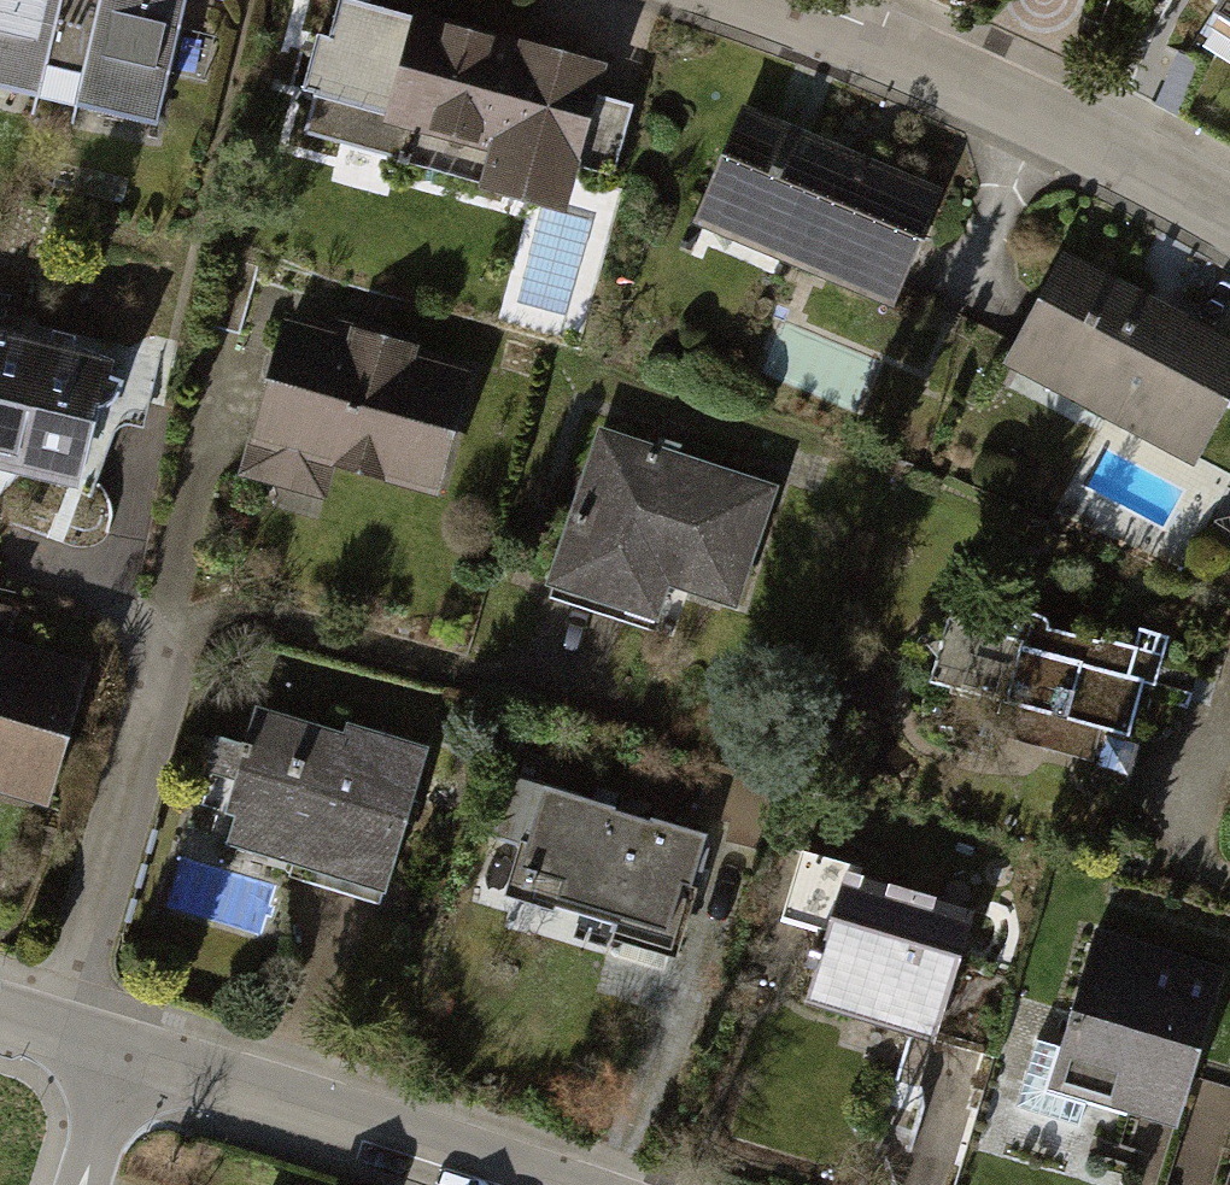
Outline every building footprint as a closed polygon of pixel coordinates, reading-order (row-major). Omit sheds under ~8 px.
[(154,0),(0,0),(0,108),(153,142),(183,6),(154,0)] [(629,83),(356,16),(321,157),(594,224),(629,83)] [(949,207),(745,137),(705,253),(909,322),(949,207)] [(1072,280),(1018,395),(1198,479),(1229,412),(1229,354),(1072,280)] [(490,382),(293,327),(258,450),(454,506),(490,382)] [(0,353),(0,487),(90,508),(120,382),(0,353)] [(781,505),(601,444),(547,600),(655,637),(671,591),(742,616),(781,505)] [(1045,620),(958,596),(947,634),(924,640),(938,661),(930,686),(1024,712),(1017,744),(1094,766),(1104,733),(1129,738),(1145,687),(1156,690),(1164,659),(1129,649),(1102,642),(1101,647),(1049,631),(1048,626),(1045,620)] [(0,662),(0,810),(32,818),(68,679),(0,662)] [(421,765),(245,718),(210,846),(386,894),(421,765)] [(691,846),(528,798),(501,892),(664,939),(691,846)] [(970,909),(834,866),(794,991),(930,1034),(970,909)] [(1218,987),(1094,949),(1049,1096),(1173,1134),(1218,987)]
